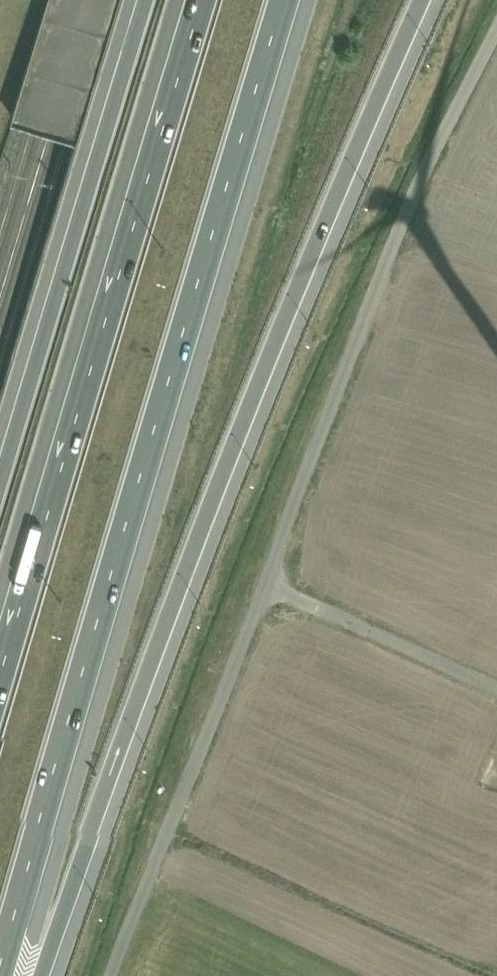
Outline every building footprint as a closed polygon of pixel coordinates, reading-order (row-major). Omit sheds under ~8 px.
[(76,131),(117,0),(45,0),(11,112),(76,131)]
